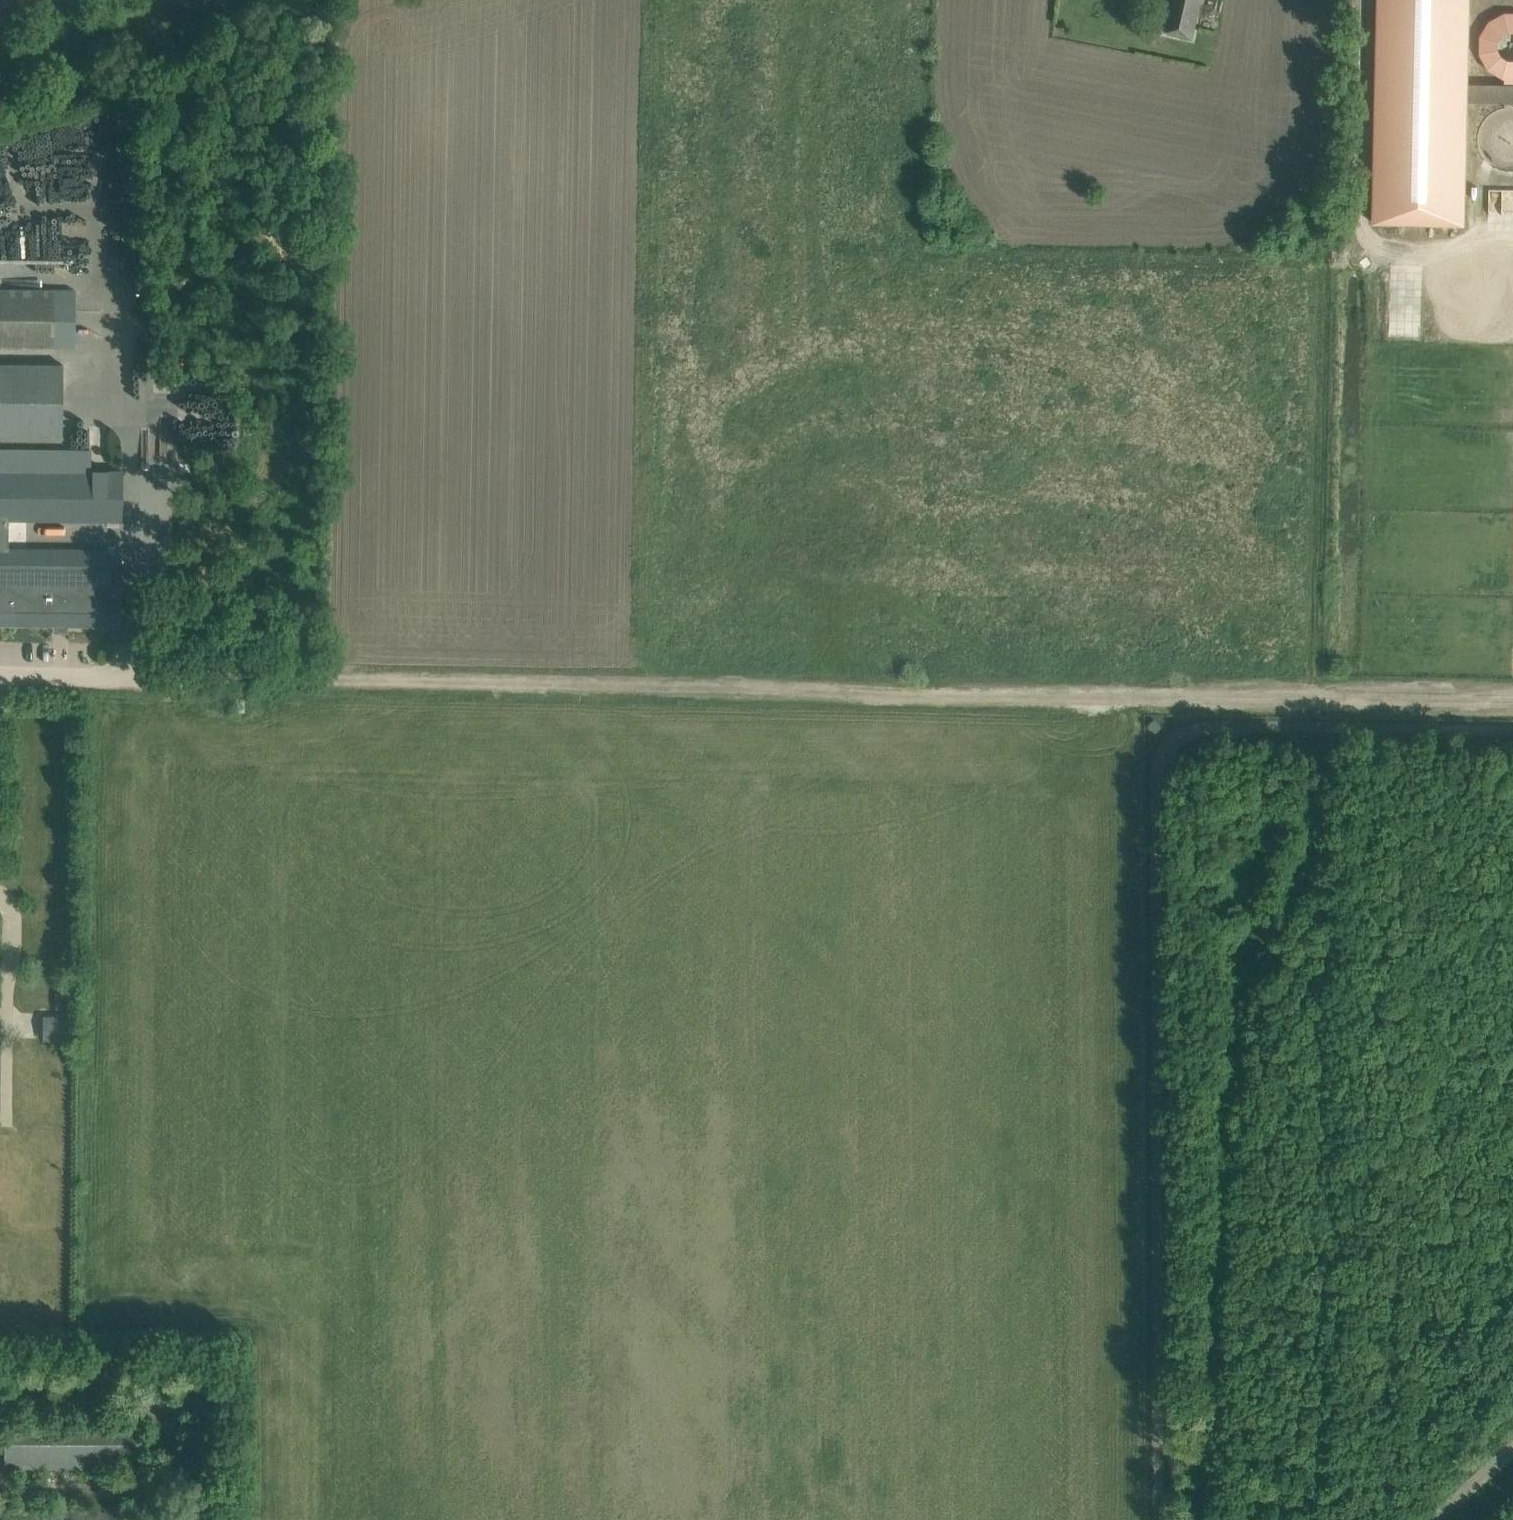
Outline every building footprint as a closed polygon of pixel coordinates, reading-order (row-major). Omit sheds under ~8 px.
[(1168,27),(1194,33),(1201,0),(1200,0),(1174,0),(1168,27)] [(1509,12),(1506,13),(1502,14),(1499,15),(1496,17),(1494,18),(1491,21),(1488,23),(1486,25),(1484,29),(1483,32),(1482,34),(1481,37),(1480,41),(1480,44),(1480,49),(1481,54),(1482,57),(1484,60),(1486,63),(1487,65),(1490,68),(1492,70),(1496,73),(1498,74),(1502,76),(1505,76),(1505,84),(1467,83),(1469,0),(1378,0),(1373,221),(1464,224),(1467,100),(1512,101),(1512,12),(1509,12)] [(1512,209),(1512,190),(1503,189),(1502,209),(1512,209)] [(61,436),(62,363),(53,362),(54,347),(55,347),(56,320),(56,302),(56,288),(0,288),(0,347),(26,347),(25,362),(0,362),(0,435),(61,436)] [(12,624),(12,632),(100,633),(100,636),(111,636),(111,625),(121,625),(121,605),(121,547),(40,545),(40,547),(2,547),(2,521),(123,522),(123,469),(87,468),(87,448),(0,447),(0,624),(12,624)] [(42,1014),(42,1039),(66,1039),(65,1014),(42,1014)] [(138,1468),(138,1411),(3,1412),(4,1469),(138,1468)]
